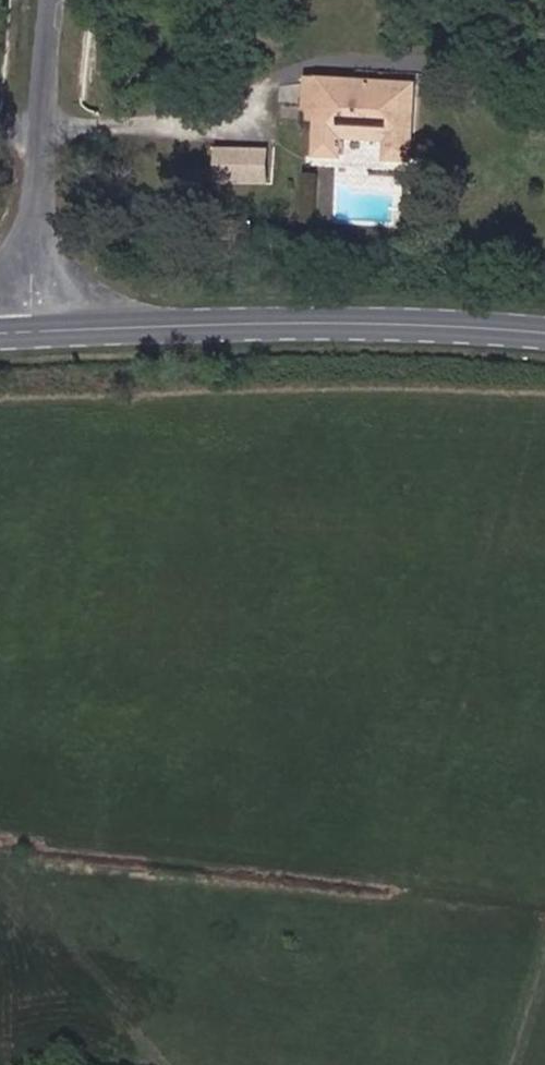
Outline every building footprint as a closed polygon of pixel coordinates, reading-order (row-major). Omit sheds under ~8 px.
[(292,77),(291,105),(297,104),(308,105),(307,120),(306,156),(333,157),(334,137),(375,140),(374,160),(405,162),(409,84),(292,77)] [(308,105),(297,104),(297,119),(307,120),(308,105)] [(215,145),(215,180),(276,181),(277,145),(215,145)]
